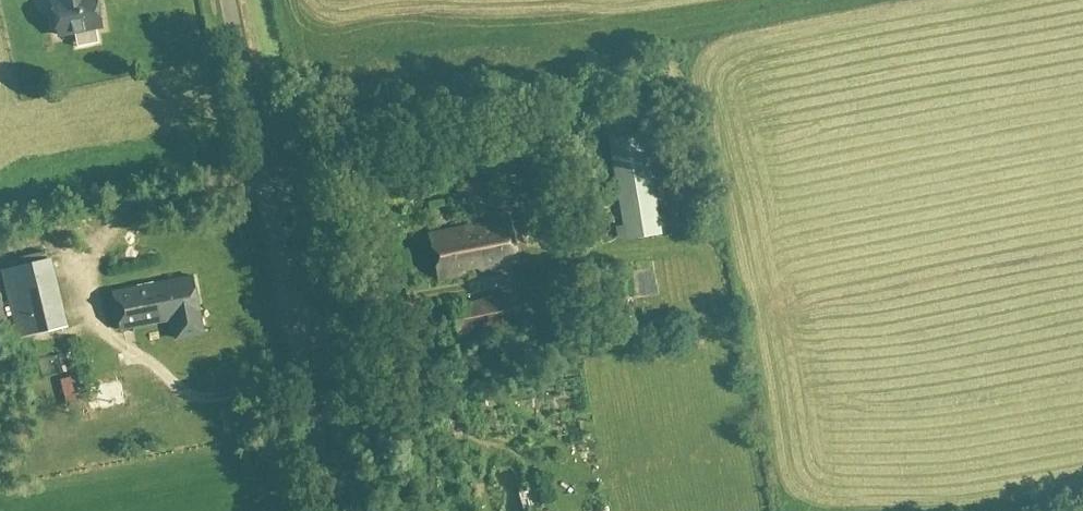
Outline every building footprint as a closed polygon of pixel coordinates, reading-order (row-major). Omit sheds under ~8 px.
[(56,0),(51,1),(58,34),(101,25),(96,0),(56,0)] [(643,125),(608,131),(625,237),(660,232),(643,125)] [(484,208),(478,178),(454,183),(460,213),(484,208)] [(437,278),(461,273),(461,270),(479,267),(480,270),(514,263),(506,219),(429,234),(437,278)] [(152,282),(112,290),(120,329),(160,321),(152,282)] [(511,291),(449,304),(456,336),(518,324),(511,291)] [(54,295),(12,305),(19,336),(62,327),(54,295)]
